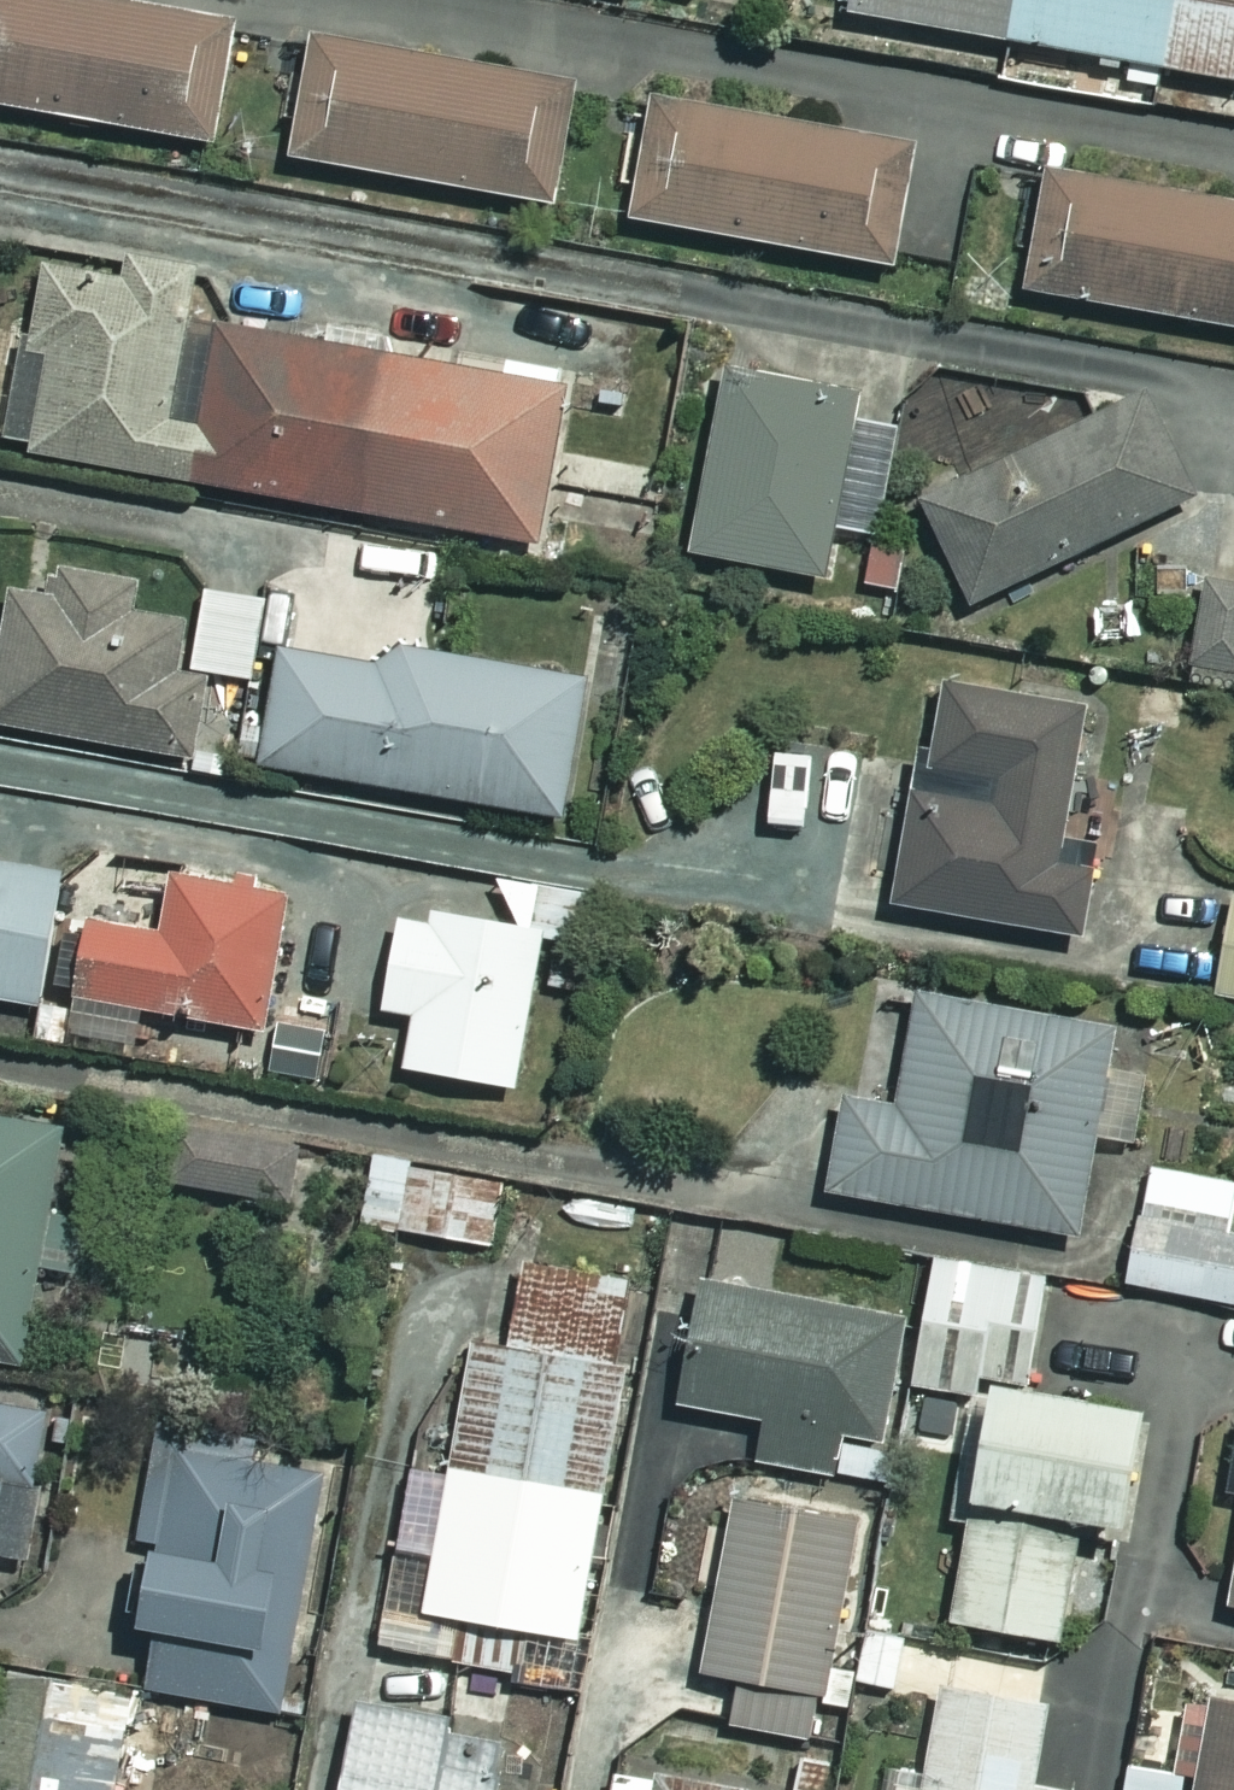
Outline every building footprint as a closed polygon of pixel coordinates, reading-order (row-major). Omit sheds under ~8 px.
[(89,0),(0,0),(0,105),(225,146),(246,28),(89,0)] [(865,22),(1133,69),(1127,103),(1164,110),(1170,70),(1233,82),(1233,0),(869,0),(865,22)] [(591,89),(325,45),(306,162),(572,207),(591,89)] [(930,150),(669,102),(646,223),(908,271),(930,150)] [(968,259),(1040,272),(1036,293),(1233,330),(1233,204),(1060,172),(1058,185),(984,171),(968,259)] [(2,445),(205,483),(214,431),(183,425),(202,324),(139,312),(144,284),(59,268),(41,366),(18,362),(2,445)] [(214,431),(205,483),(554,549),(583,396),(233,330),(214,431)] [(0,364),(0,428),(10,366),(0,364)] [(840,582),(849,535),(886,542),(908,427),(871,420),(873,406),(741,381),(708,557),(840,582)] [(1210,501),(1164,400),(936,504),(983,604),(1210,501)] [(17,592),(0,693),(0,722),(202,756),(215,679),(267,685),(277,602),(219,596),(215,629),(155,619),(161,584),(69,568),(64,600),(17,592)] [(1220,585),(1203,688),(1233,693),(1233,587),(1220,585)] [(375,667),(295,654),(277,771),(577,818),(598,685),(377,650),(375,667)] [(1077,701),(936,677),(924,744),(911,741),(884,898),(1076,931),(1092,839),(1054,832),(1077,701)] [(0,857),(0,996),(34,1002),(58,868),(0,857)] [(65,1007),(61,1029),(128,1041),(135,1005),(257,1027),(282,891),(163,869),(152,926),(79,912),(62,1007),(65,1007)] [(550,939),(542,983),(570,988),(578,944),(584,946),(593,892),(490,875),(512,922),(538,926),(536,936),(550,939)] [(1228,892),(1211,992),(1233,996),(1233,893),(1228,892)] [(512,922),(425,906),(422,920),(390,914),(374,1007),(407,1013),(397,1064),(510,1084),(536,936),(538,926),(512,922)] [(1108,1023),(909,989),(891,1099),(838,1090),(822,1187),(1073,1230),(1108,1023)] [(33,1035),(59,1040),(61,1029),(65,1007),(62,1007),(39,1002),(33,1035)] [(320,1027),(273,1019),(265,1068),(312,1076),(320,1027)] [(0,1119),(0,1361),(35,1367),(76,1133),(0,1119)] [(297,1143),(168,1122),(158,1182),(287,1203),(297,1143)] [(407,1158),(367,1151),(355,1222),(488,1245),(499,1180),(406,1164),(407,1158)] [(1144,1164),(1120,1281),(1233,1304),(1233,1238),(1221,1236),(1232,1181),(1144,1164)] [(938,1322),(926,1388),(988,1400),(992,1377),(1046,1387),(1064,1282),(949,1261),(938,1322)] [(653,1289),(538,1269),(523,1357),(488,1351),(443,1617),(593,1643),(653,1289)] [(926,1388),(938,1322),(716,1282),(693,1411),(780,1427),(773,1463),(903,1486),(921,1387),(926,1388)] [(1174,1422),(1021,1397),(1002,1511),(1155,1537),(1174,1422)] [(990,1413),(932,1403),(914,1502),(972,1512),(990,1413)] [(62,1419),(0,1404),(0,1556),(42,1566),(59,1496),(45,1493),(62,1419)] [(333,1455),(169,1431),(140,1628),(169,1632),(160,1693),(294,1713),(333,1455)] [(876,1520),(751,1498),(719,1676),(748,1682),(740,1728),(835,1745),(876,1520)] [(1096,1544),(984,1527),(969,1628),(1081,1645),(1096,1544)] [(16,1682),(0,1779),(0,1789),(5,1789),(126,1789),(136,1727),(169,1732),(173,1707),(16,1682)] [(957,1695),(941,1779),(910,1773),(907,1789),(1069,1789),(1048,1786),(1061,1715),(957,1695)] [(1228,1705),(1215,1779),(1141,1766),(1136,1789),(1233,1789),(1233,1706),(1228,1705)] [(371,1711),(359,1789),(549,1789),(557,1741),(371,1711)] [(843,1756),(814,1750),(806,1789),(836,1789),(843,1756)] [(633,1760),(627,1789),(769,1789),(769,1788),(633,1760)] [(288,1785),(236,1775),(233,1789),(287,1789),(288,1785)]
